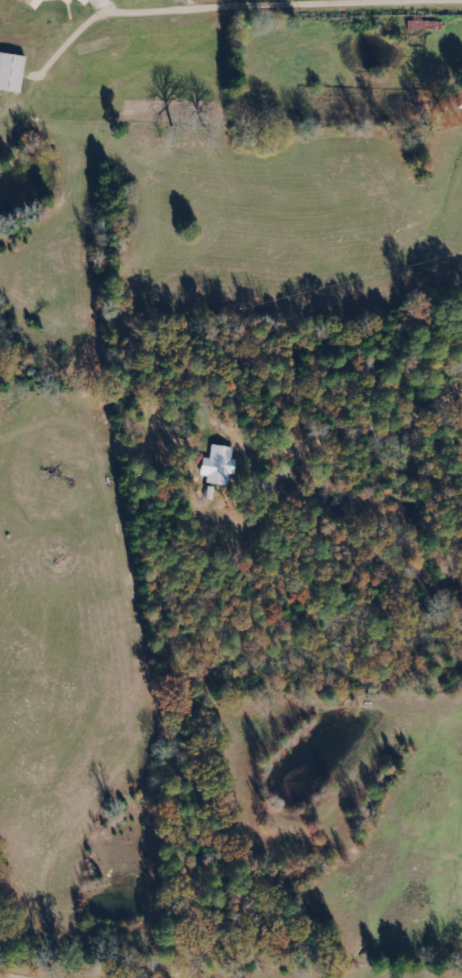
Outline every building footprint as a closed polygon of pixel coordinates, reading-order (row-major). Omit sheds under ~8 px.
[(32,13),(41,2),(59,1),(65,6),(70,0),(18,0),(32,13)] [(18,94),(23,57),(0,54),(0,91),(18,94)] [(202,459),(199,477),(207,478),(206,484),(228,488),(230,477),(234,477),(236,460),(232,460),(234,449),(212,445),(209,460),(202,459)]
